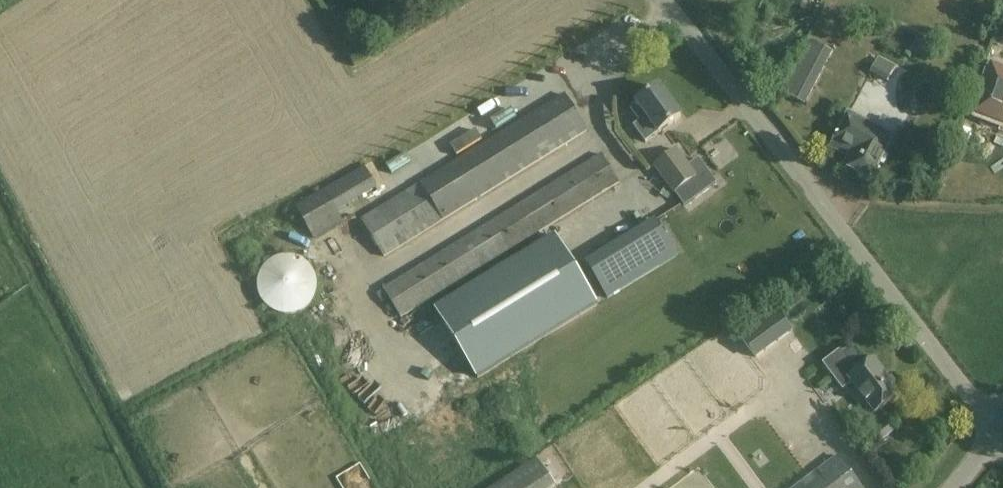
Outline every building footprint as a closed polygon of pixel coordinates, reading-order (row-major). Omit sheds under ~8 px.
[(833,51),(812,40),(805,55),(783,95),(804,107),(813,91),(812,90),(825,66),(833,51)] [(896,66),(878,57),(870,72),(888,81),(896,66)] [(991,62),(979,94),(1002,103),(1002,67),(991,62)] [(681,118),(658,88),(636,104),(646,117),(633,127),(646,143),(658,134),(659,134),(681,118)] [(587,131),(564,94),(362,220),(384,256),(587,131)] [(894,138),(849,113),(831,147),(849,157),(844,166),(871,181),(894,138)] [(697,176),(677,149),(653,167),(674,194),(697,176)] [(620,183),(601,153),(383,289),(402,319),(620,183)] [(378,189),(366,167),(295,207),(314,240),(344,222),(338,213),(378,189)] [(677,257),(656,222),(639,233),(660,268),(677,257)] [(477,378),(597,305),(555,236),(435,309),(477,378)] [(292,257),(289,257),(286,257),(283,257),(280,258),(278,259),(275,260),(273,261),(271,262),(269,264),(267,266),(265,268),(263,271),(262,274),(261,277),(260,280),(259,283),(259,287),(260,290),(261,293),(262,296),(263,299),(265,302),(266,304),(268,306),(271,308),(273,309),(275,311),(277,312),(280,313),(283,313),(286,314),(289,314),(292,313),(295,313),(298,312),(301,310),(304,308),(307,306),(309,304),(311,301),(313,299),(314,296),(315,293),(316,291),(316,288),(316,285),(316,283),(316,280),(315,277),(314,275),(313,272),(311,269),(309,267),(307,264),(304,262),(302,260),(299,259),(296,258),(292,257)] [(791,329),(772,303),(737,329),(756,355),(791,329)] [(857,373),(841,350),(822,364),(842,391),(851,384),(874,415),(902,395),(891,380),(889,381),(874,361),(857,373)] [(896,429),(890,419),(873,431),(880,441),(896,429)] [(575,484),(554,449),(488,487),(569,487),(575,484)] [(827,464),(796,487),(861,487),(837,457),(827,464)]
